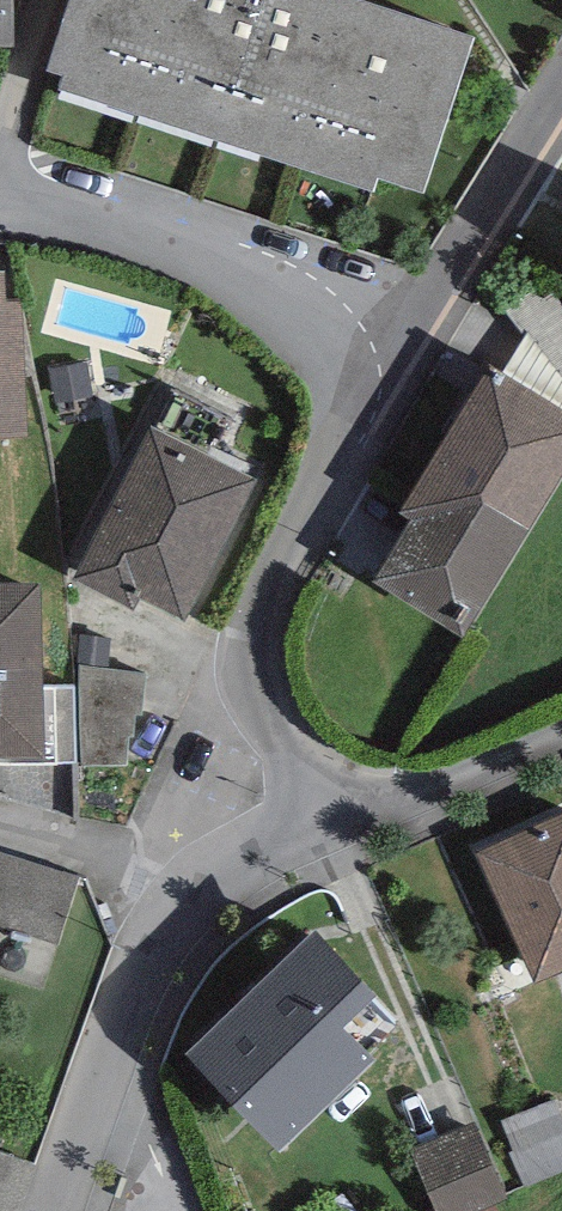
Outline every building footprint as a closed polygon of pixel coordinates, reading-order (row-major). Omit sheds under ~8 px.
[(13,45),(13,0),(0,0),(0,45),(13,45)] [(43,67),(63,74),(60,84),(373,192),(379,175),(424,191),(477,36),(372,0),(67,0),(43,67)] [(0,271),(0,440),(30,439),(24,297),(6,297),(5,271),(0,271)] [(504,308),(524,336),(528,330),(561,374),(561,305),(546,281),(504,308)] [(528,330),(524,336),(501,374),(561,411),(561,374),(528,330)] [(375,578),(464,633),(561,473),(561,411),(501,374),(490,366),(400,511),(412,518),(375,578)] [(260,479),(157,424),(75,577),(137,611),(145,597),(185,618),(260,479)] [(45,755),(44,687),(42,579),(0,580),(0,755),(45,755)] [(145,672),(78,665),(83,764),(128,764),(128,735),(135,735),(136,714),(143,714),(145,672)] [(44,687),(45,755),(0,755),(0,763),(75,762),(74,686),(44,687)] [(476,851),(535,983),(561,971),(561,813),(476,851)] [(66,960),(93,891),(0,855),(0,935),(66,960)] [(315,932),(189,1053),(278,1145),(404,1024),(315,932)] [(554,1097),(502,1120),(529,1182),(561,1168),(561,1115),(554,1097)] [(410,1151),(436,1210),(475,1210),(509,1197),(477,1122),(410,1151)] [(0,1150),(0,1210),(17,1210),(34,1161),(0,1150)]
